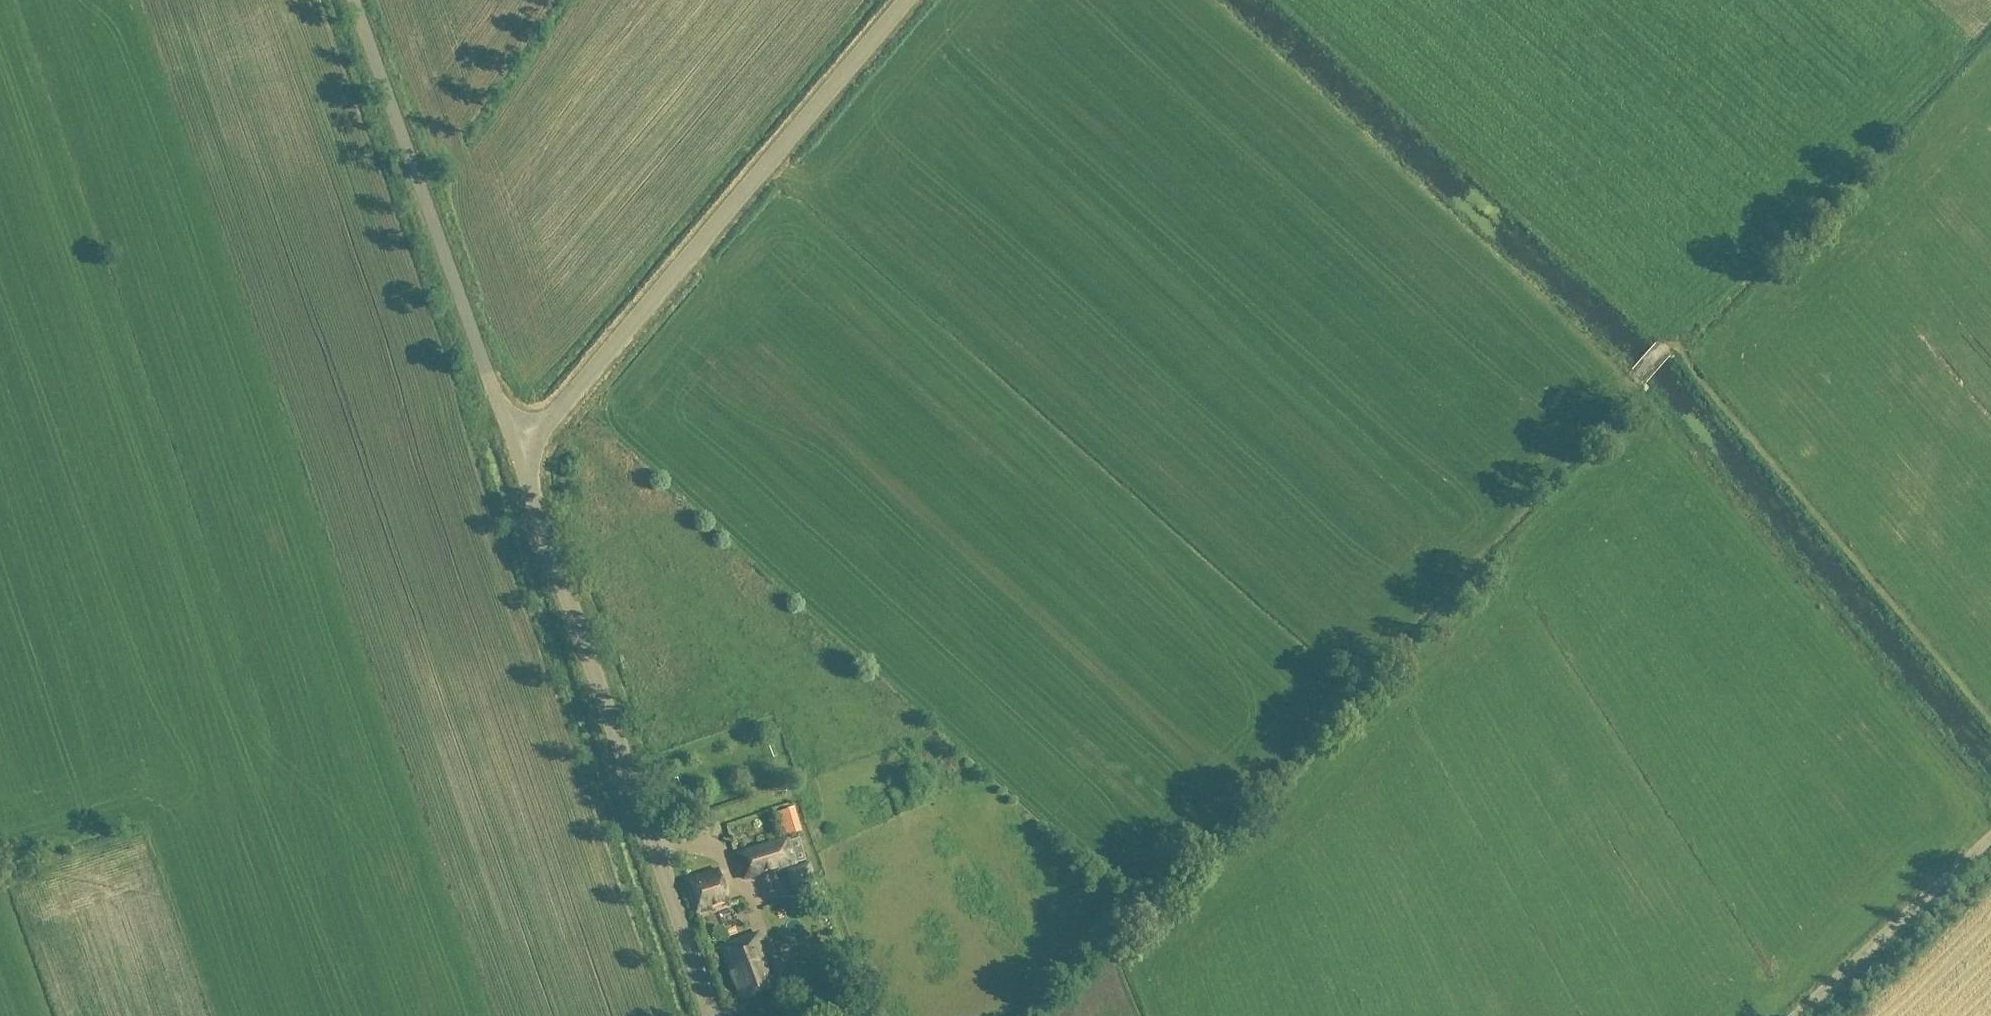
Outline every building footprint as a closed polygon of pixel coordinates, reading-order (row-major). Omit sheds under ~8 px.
[(800,831),(793,808),(777,813),(784,836),(800,831)] [(788,838),(734,856),(743,881),(805,861),(798,840),(789,842),(788,838)] [(719,870),(684,882),(695,915),(730,904),(719,870)] [(788,870),(751,882),(759,905),(795,893),(788,870)] [(759,934),(719,949),(740,1003),(786,985),(777,962),(771,964),(759,934)]
